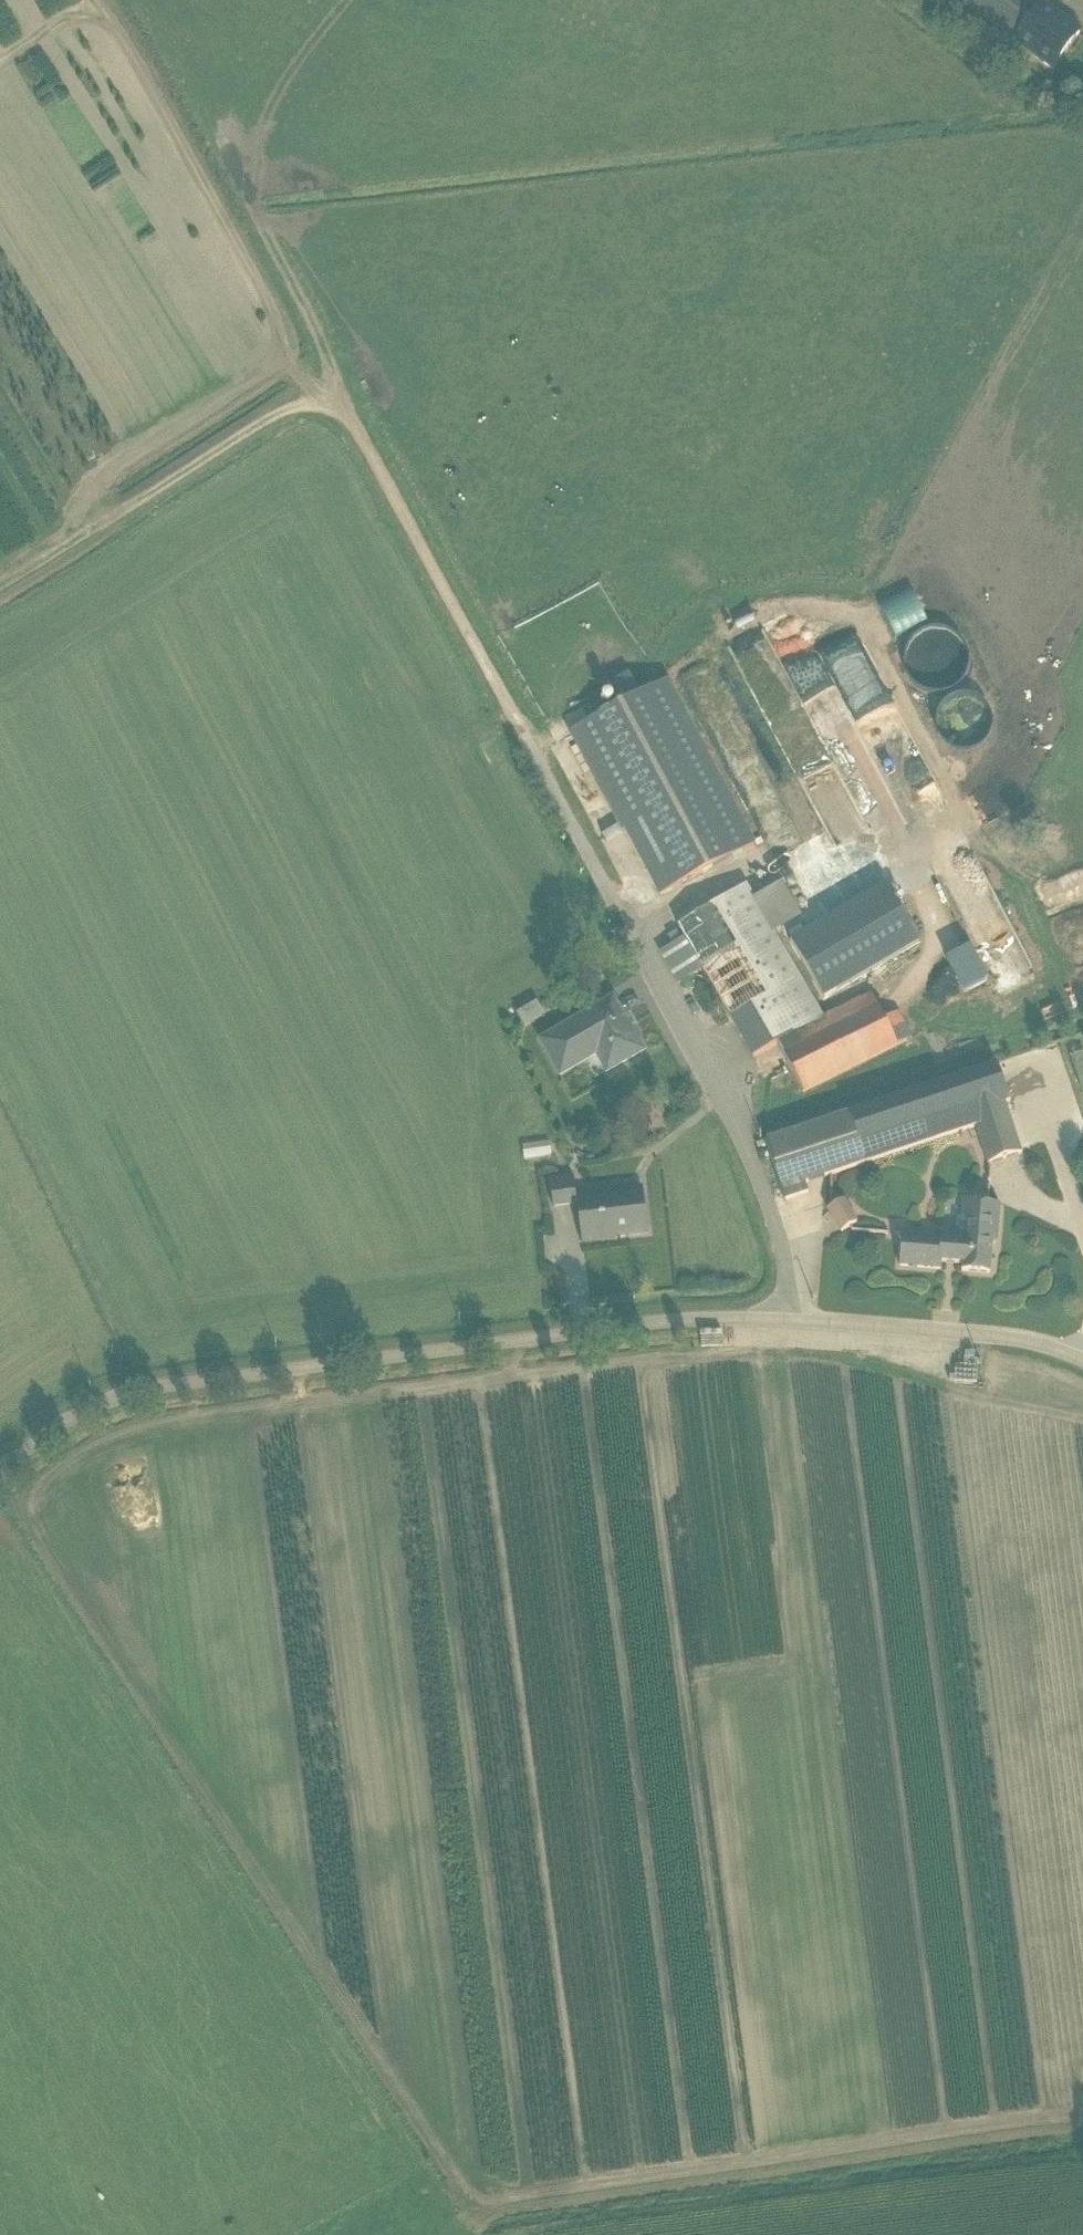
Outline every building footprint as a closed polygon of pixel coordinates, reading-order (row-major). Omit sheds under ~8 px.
[(1044,5),(1037,0),(973,0),(968,8),(1052,69),(1080,31),(1044,5)] [(749,671),(777,656),(768,637),(739,652),(749,671)] [(584,731),(662,903),(764,857),(687,685),(584,731)] [(814,707),(784,710),(787,744),(817,741),(814,707)] [(1034,972),(983,852),(943,870),(994,989),(1034,972)] [(758,895),(690,926),(755,1064),(789,1048),(812,1098),(910,1052),(883,996),(833,1019),(826,1004),(926,958),(910,926),(917,922),(903,893),(833,926),(828,915),(811,923),(795,889),(762,904),(758,895)] [(1035,950),(1048,945),(1038,920),(1025,924),(1035,950)] [(671,955),(684,986),(703,978),(691,947),(671,955)] [(651,1052),(619,995),(541,1039),(562,1077),(598,1057),(608,1076),(651,1052)] [(534,1032),(556,1019),(547,1004),(525,1017),(534,1032)] [(533,1163),(561,1163),(561,1148),(533,1148),(533,1163)] [(559,1182),(561,1198),(581,1194),(578,1179),(559,1182)] [(617,1242),(656,1237),(651,1189),(577,1197),(582,1245),(617,1242)] [(923,1204),(920,1271),(958,1272),(960,1206),(923,1204)] [(919,1316),(923,1259),(882,1257),(885,1222),(831,1218),(825,1310),(919,1316)] [(972,1361),(972,1379),(989,1379),(989,1362),(972,1361)]
